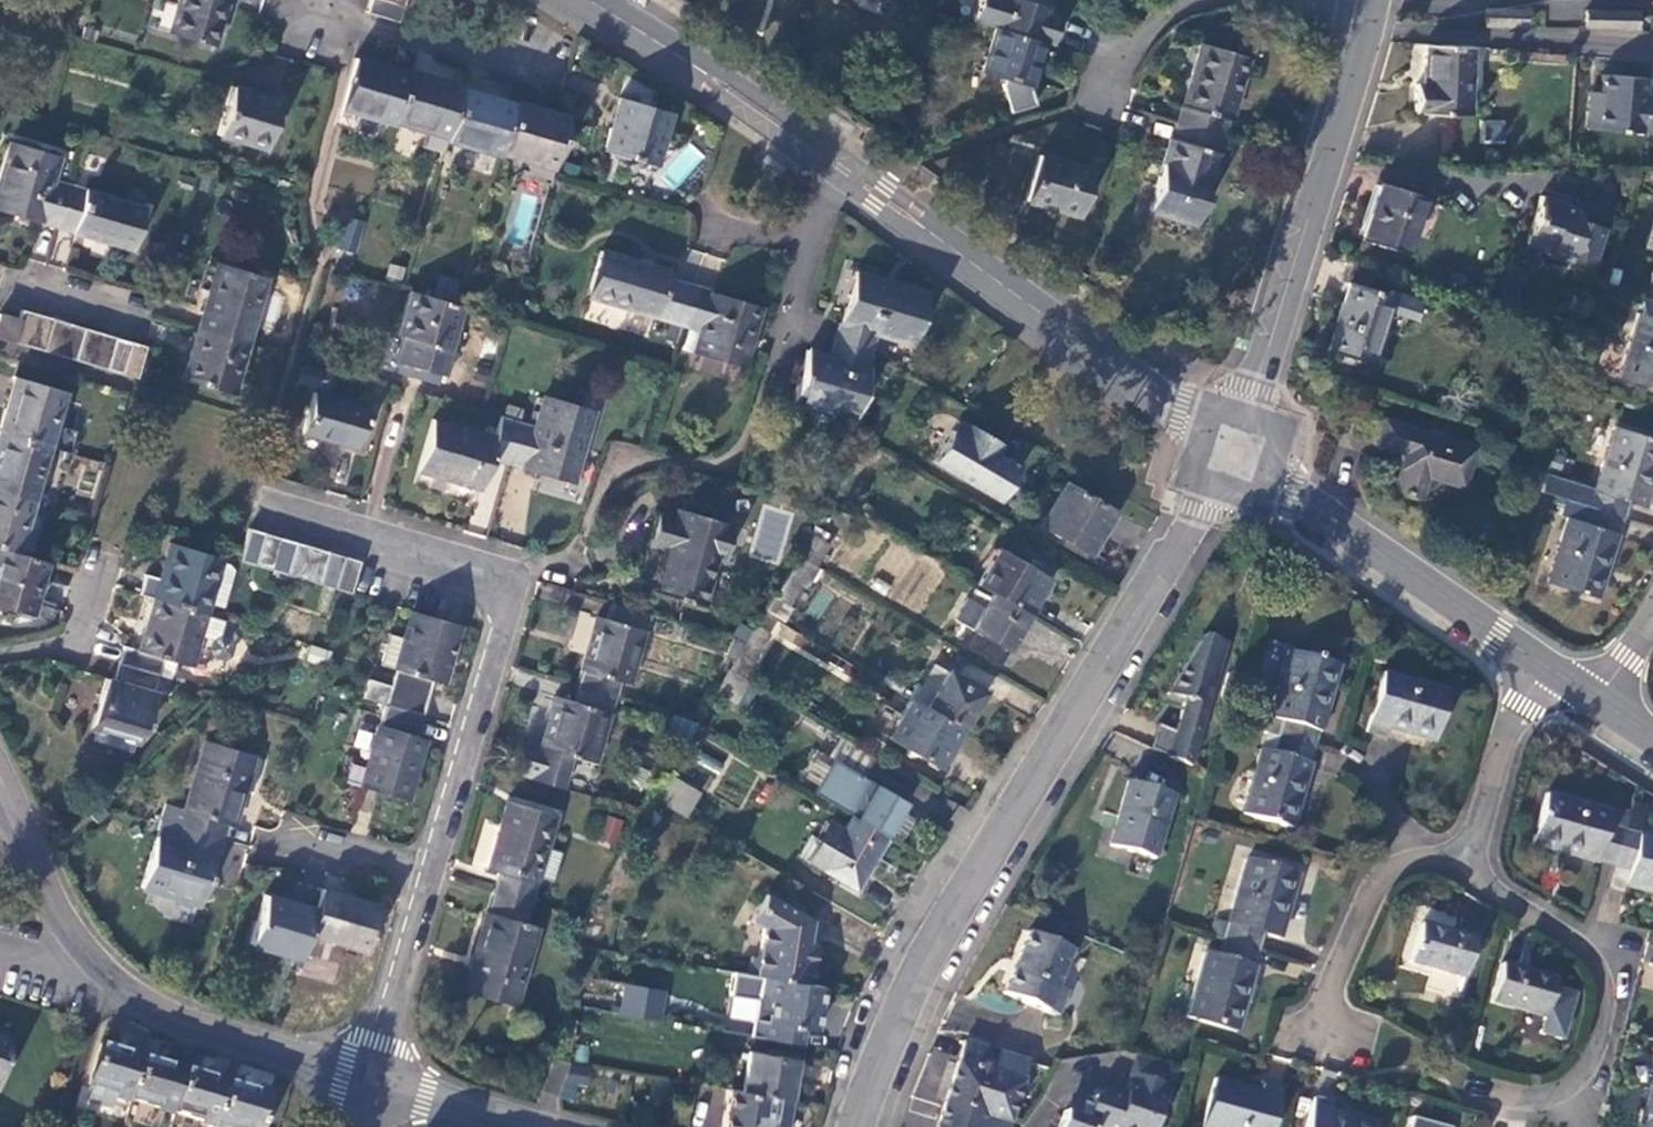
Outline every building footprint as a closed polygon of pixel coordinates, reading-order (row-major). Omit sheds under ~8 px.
[(167,33),(211,46),(224,0),(177,0),(167,33)] [(366,12),(398,22),(402,6),(383,0),(370,0),(366,12)] [(970,20),(1051,44),(1059,16),(1049,13),(1052,0),(977,0),(970,20)] [(1526,10),(1487,8),(1486,8),(1485,25),(1525,27),(1526,10)] [(1585,26),(1625,28),(1625,11),(1585,10),(1585,26)] [(1637,12),(1625,11),(1625,28),(1637,28),(1637,12)] [(995,28),(982,72),(1004,78),(1002,88),(1011,112),(1035,104),(1028,86),(1042,42),(995,28)] [(1199,43),(1176,123),(1220,136),(1225,119),(1227,120),(1246,56),(1199,43)] [(1468,115),(1471,45),(1424,44),(1423,85),(1414,85),(1413,111),(1422,111),(1422,114),(1468,115)] [(354,58),(339,108),(392,124),(393,121),(407,73),(354,58)] [(408,71),(407,73),(393,121),(446,137),(460,89),(461,86),(408,71)] [(1602,73),(1600,92),(1597,130),(1640,133),(1641,131),(1652,132),(1652,96),(1644,95),(1646,77),(1602,73)] [(231,85),(216,134),(265,149),(279,100),(231,85)] [(446,137),(446,140),(499,155),(499,152),(513,105),(460,89),(446,137)] [(1600,92),(1589,91),(1586,128),(1597,130),(1600,92)] [(618,97),(603,150),(653,165),(668,112),(618,97)] [(513,105),(499,152),(553,168),(567,118),(514,102),(513,105)] [(1482,120),(1482,142),(1503,142),(1503,120),(1482,120)] [(1168,139),(1147,214),(1194,227),(1220,136),(1176,123),(1171,140),(1168,139)] [(0,174),(0,202),(5,203),(3,211),(56,227),(69,185),(53,180),(60,156),(10,140),(0,174)] [(1037,153),(1023,202),(1077,217),(1091,169),(1037,153)] [(1423,196),(1380,182),(1361,240),(1404,254),(1423,196)] [(69,185),(56,227),(133,250),(146,208),(69,185)] [(1559,202),(1540,195),(1525,243),(1545,250),(1547,251),(1546,255),(1572,263),(1573,259),(1594,265),(1605,229),(1586,223),(1584,226),(1577,224),(1579,217),(1575,210),(1561,205),(1562,203),(1559,202)] [(354,253),(363,221),(344,216),(335,248),(354,253)] [(1643,248),(1652,251),(1652,217),(1643,248)] [(601,250),(587,295),(685,324),(696,287),(667,278),(669,270),(601,250)] [(216,261),(196,330),(244,344),(264,276),(216,261)] [(854,271),(839,322),(834,337),(870,348),(875,332),(913,344),(928,293),(854,271)] [(346,273),(333,323),(390,338),(403,288),(346,273)] [(1387,294),(1348,282),(1326,351),(1366,364),(1383,310),(1415,321),(1422,300),(1389,289),(1387,294)] [(696,287),(685,324),(701,329),(694,352),(727,362),(742,367),(760,306),(696,287)] [(408,290),(395,334),(403,336),(395,362),(443,376),(463,306),(455,304),(408,290)] [(1643,297),(1638,313),(1618,378),(1652,389),(1652,300),(1643,297)] [(21,309),(17,320),(11,341),(26,346),(36,314),(21,309)] [(36,314),(26,346),(42,350),(52,319),(36,314)] [(11,341),(17,320),(0,315),(0,338),(11,341)] [(52,319),(42,350),(58,355),(67,323),(52,319)] [(67,323),(58,355),(73,360),(83,328),(67,323)] [(83,328),(73,360),(89,364),(98,332),(83,328)] [(196,330),(181,379),(229,394),(244,344),(196,330)] [(98,332),(89,364),(104,369),(114,337),(98,332)] [(114,337),(104,369),(120,374),(129,342),(114,337)] [(806,348),(791,399),(854,418),(869,367),(865,366),(870,348),(834,337),(829,353),(829,356),(806,348)] [(129,342),(120,374),(136,378),(145,346),(129,342)] [(727,362),(694,352),(689,369),(723,379),(727,362)] [(0,420),(0,433),(48,447),(64,392),(13,376),(0,420)] [(313,392),(302,432),(357,448),(369,408),(313,392)] [(519,421),(507,462),(550,475),(571,481),(572,481),(593,410),(542,396),(534,425),(519,421)] [(432,418),(417,469),(481,488),(490,457),(507,462),(519,421),(501,415),(494,436),(432,418)] [(950,430),(932,461),(999,501),(1018,467),(1003,459),(1001,463),(992,458),(1000,444),(966,424),(966,425),(957,420),(951,430),(950,430)] [(1471,448),(1383,420),(1376,443),(1404,452),(1393,489),(1419,497),(1425,475),(1460,485),(1471,448)] [(1614,426),(1594,489),(1544,473),(1539,490),(1588,506),(1622,517),(1627,501),(1643,507),(1652,476),(1652,438),(1614,426)] [(32,500),(48,447),(0,433),(0,491),(32,500)] [(571,481),(550,475),(545,492),(566,499),(571,481)] [(1065,483),(1040,526),(1088,553),(1113,510),(1065,483)] [(16,554),(32,500),(0,491),(0,549),(16,554)] [(1567,517),(1547,582),(1597,598),(1618,533),(1622,517),(1588,506),(1583,522),(1567,517)] [(678,509),(675,518),(657,513),(648,545),(666,550),(653,593),(701,607),(715,560),(722,561),(732,524),(678,509)] [(242,547),(238,560),(254,565),(263,533),(247,528),(242,547)] [(263,533),(254,565),(270,570),(279,538),(263,533)] [(810,533),(797,556),(816,567),(829,545),(810,533)] [(279,538),(270,570),(286,574),(295,542),(279,538)] [(144,574),(138,595),(154,600),(205,615),(209,603),(221,562),(222,557),(171,542),(160,579),(144,574)] [(295,542),(286,574),(302,579),(311,547),(295,542)] [(311,547),(302,579),(318,584),(327,552),(311,547)] [(997,548),(976,584),(991,593),(1027,614),(1049,578),(997,548)] [(29,616),(45,562),(16,554),(0,549),(0,607),(29,616)] [(327,552),(318,584),(334,588),(343,556),(327,552)] [(343,556),(334,588),(349,593),(359,561),(343,556)] [(797,556),(773,596),(787,605),(802,580),(807,583),(816,567),(797,556)] [(991,593),(982,608),(966,598),(953,620),(1006,651),(1027,614),(991,593)] [(154,600),(138,651),(122,647),(117,664),(159,676),(164,659),(190,667),(205,615),(154,600)] [(597,617),(577,686),(613,696),(617,680),(627,683),(648,614),(612,604),(607,620),(597,617)] [(411,611),(402,638),(394,668),(394,669),(388,685),(366,678),(360,697),(383,704),(421,715),(431,680),(441,683),(458,625),(411,611)] [(745,643),(729,670),(743,678),(769,634),(755,626),(745,643)] [(402,638),(388,633),(379,663),(394,668),(402,638)] [(1227,642),(1203,636),(1166,692),(1183,696),(1176,730),(1157,724),(1150,749),(1191,766),(1227,642)] [(1287,652),(1269,718),(1263,716),(1259,732),(1264,733),(1278,737),(1312,747),(1317,731),(1319,732),(1338,666),(1287,652)] [(117,664),(113,680),(105,678),(91,726),(95,727),(135,738),(140,740),(153,694),(165,698),(170,679),(159,676),(117,664)] [(933,664),(911,700),(924,708),(945,671),(933,664)] [(729,670),(715,695),(733,706),(747,681),(743,678),(729,670)] [(945,671),(924,708),(959,729),(981,692),(945,671)] [(1382,672),(1366,731),(1384,736),(1386,728),(1433,742),(1447,691),(1382,672)] [(556,697),(541,747),(571,756),(594,763),(613,696),(577,686),(572,702),(556,697)] [(909,699),(887,736),(938,766),(959,729),(924,708),(911,700),(909,699)] [(383,704),(360,786),(404,799),(411,773),(414,774),(424,739),(415,736),(421,715),(383,704)] [(135,738),(95,727),(91,740),(131,752),(135,738)] [(1278,737),(1264,733),(1260,749),(1274,753),(1278,737)] [(813,795),(853,818),(883,835),(913,777),(844,737),(813,795)] [(1278,737),(1274,753),(1260,749),(1242,815),(1292,829),(1310,764),(1308,763),(1312,747),(1278,737)] [(204,741),(184,809),(165,803),(160,820),(220,837),(225,821),(233,824),(253,755),(204,741)] [(563,789),(571,756),(541,747),(526,743),(516,774),(563,789)] [(668,775),(654,799),(682,816),(696,792),(668,775)] [(1127,781),(1109,846),(1154,859),(1173,794),(1127,781)] [(1544,794),(1531,845),(1596,863),(1597,861),(1612,865),(1622,831),(1606,827),(1610,812),(1544,794)] [(506,801),(487,868),(498,871),(492,891),(529,902),(536,877),(545,846),(553,815),(506,801)] [(614,847),(624,820),(606,814),(596,841),(614,847)] [(850,816),(842,830),(826,820),(803,858),(820,868),(852,887),(883,835),(853,818),(850,816)] [(160,820),(141,886),(200,903),(220,837),(160,820)] [(1612,865),(1628,870),(1624,887),(1652,895),(1652,840),(1638,836),(1622,831),(1612,865)] [(561,851),(545,846),(536,877),(552,882),(561,851)] [(1246,859),(1228,924),(1223,940),(1257,950),(1261,934),(1278,938),(1297,873),(1246,859)] [(314,909),(306,934),(365,951),(378,906),(320,888),(314,909)] [(492,891),(464,991),(515,1006),(537,926),(523,922),(529,902),(492,891)] [(264,894),(249,944),(299,959),(306,934),(314,909),(264,894)] [(764,894),(750,921),(763,928),(757,958),(750,957),(747,974),(758,976),(807,985),(813,943),(805,942),(809,921),(764,894)] [(817,922),(809,921),(805,942),(813,943),(817,922)] [(1419,923),(1409,962),(1462,977),(1473,938),(1419,923)] [(1027,933),(1003,994),(1056,1015),(1057,1016),(1067,991),(1056,987),(1071,949),(1027,933)] [(1205,952),(1186,1017),(1236,1032),(1255,967),(1252,966),(1257,950),(1223,940),(1218,956),(1205,952)] [(1501,964),(1490,1003),(1543,1018),(1554,979),(1501,964)] [(758,976),(751,1020),(814,1030),(821,987),(807,985),(758,976)] [(619,1016),(664,1021),(667,989),(622,985),(619,1016)] [(12,1043),(0,1039),(0,1083),(12,1043)] [(965,1041),(945,1101),(1009,1121),(1028,1061),(965,1041)] [(100,1044),(87,1087),(89,1088),(86,1100),(109,1107),(113,1095),(129,1099),(142,1057),(100,1044)] [(747,1052),(741,1090),(789,1098),(795,1060),(747,1052)] [(142,1057),(129,1099),(172,1112),(185,1069),(142,1057)] [(552,1059),(541,1091),(556,1097),(569,1062),(552,1059)] [(185,1069),(172,1112),(215,1124),(227,1081),(185,1069)] [(1079,1104),(1065,1111),(1060,1126),(1155,1126),(1162,1105),(1166,1083),(1132,1073),(1125,1095),(1107,1089),(1093,1097),(1089,1107),(1079,1104)] [(1201,1126),(1271,1126),(1281,1089),(1263,1084),(1261,1092),(1214,1079),(1201,1126)] [(215,1124),(214,1126),(261,1126),(270,1094),(227,1081),(215,1124)] [(1638,1126),(1652,1126),(1652,1082),(1651,1081),(1638,1126)] [(722,1126),(784,1126),(789,1098),(741,1090),(728,1088),(722,1126)] [(1305,1126),(1375,1126),(1376,1123),(1329,1110),(1332,1102),(1313,1097),(1305,1126)] [(936,1126),(1007,1126),(1009,1121),(945,1101),(936,1126)]
